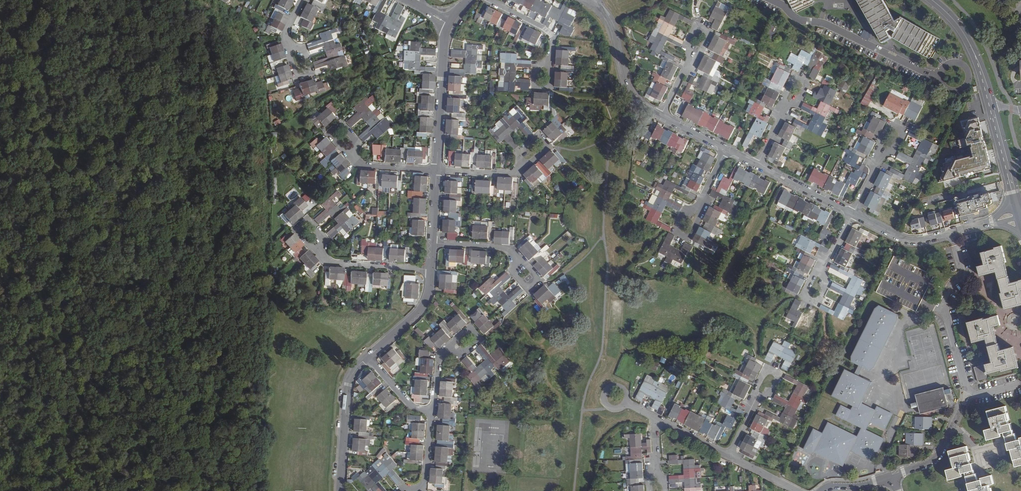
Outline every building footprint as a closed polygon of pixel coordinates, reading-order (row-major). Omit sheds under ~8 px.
[(282,8),(284,9),(288,11),(291,4),(282,0),(281,0),(278,6),(275,5),(273,8),(276,9),(280,11),(282,8)] [(377,2),(378,0),(370,0),(369,3),(375,6),(373,10),(376,12),(381,4),(377,2)] [(378,29),(385,16),(382,14),(382,15),(379,14),(386,0),(382,0),(382,1),(381,4),(376,12),(372,20),(378,23),(375,28),(378,29)] [(530,10),(536,0),(526,0),(524,6),(528,7),(527,9),(530,10)] [(535,11),(539,13),(543,4),(541,3),(542,0),(536,0),(530,10),(534,12),(535,11)] [(796,11),(812,3),(811,0),(791,0),(796,11)] [(881,0),(861,0),(884,43),(891,38),(888,32),(891,30),(896,33),(894,36),(909,45),(931,57),(940,42),(923,32),(903,21),(900,19),(894,23),(881,0)] [(556,21),(558,22),(566,7),(568,2),(565,1),(563,5),(561,10),(552,6),(546,18),(543,24),(550,27),(551,24),(548,22),(551,16),(556,19),(556,21)] [(718,8),(721,3),(717,1),(717,2),(710,17),(715,19),(711,27),(717,30),(727,12),(718,8)] [(721,3),(718,8),(726,12),(729,7),(721,3)] [(311,6),(307,4),(303,11),(313,16),(317,9),(323,12),(324,9),(321,7),(314,4),(313,7),(311,6)] [(547,6),(543,4),(539,13),(543,15),(543,17),(546,18),(552,6),(548,4),(547,6)] [(383,27),(389,29),(401,7),(397,5),(390,19),(388,18),(388,17),(385,16),(378,29),(381,31),(383,27)] [(404,8),(401,7),(389,29),(394,32),(392,37),(395,38),(405,19),(402,17),(400,21),(398,20),(404,8)] [(578,12),(569,8),(566,7),(558,22),(564,25),(560,33),(566,36),(571,37),(575,29),(574,29),(575,27),(571,25),(578,12)] [(481,24),(484,18),(491,22),(496,11),(490,8),(488,12),(487,14),(483,12),(482,15),(480,19),(479,18),(477,21),(481,24)] [(274,13),(277,14),(273,20),(284,25),(287,19),(283,17),(281,16),(282,12),(280,11),(276,9),(274,13)] [(666,18),(661,15),(660,19),(674,26),(676,23),(675,22),(677,17),(692,25),(693,21),(691,20),(670,10),(666,18)] [(310,22),(313,16),(303,11),(300,17),(304,19),(306,20),(305,23),(303,22),(301,25),(310,30),(313,23),(310,22)] [(503,22),(500,20),(501,19),(503,15),(496,11),(491,22),(497,25),(496,27),(499,29),(503,22)] [(503,28),(510,32),(515,21),(509,18),(507,22),(506,24),(503,22),(499,29),(502,31),(503,28)] [(663,24),(659,32),(682,44),(683,41),(669,34),(672,28),(673,29),(674,26),(660,19),(658,21),(663,24)] [(272,33),(274,29),(276,30),(280,32),(284,25),(273,20),(270,27),(268,26),(266,29),(264,33),(269,35),(271,32),(272,33)] [(520,28),(522,25),(515,21),(510,32),(509,34),(515,38),(514,41),(517,42),(519,39),(522,32),(519,30),(520,28)] [(772,38),(777,29),(771,26),(766,35),(772,38)] [(523,38),(529,42),(535,31),(528,28),(526,31),(525,34),(522,32),(519,39),(522,41),(523,38)] [(322,38),(322,40),(307,45),(308,49),(333,41),(331,35),(336,33),(335,30),(319,35),(320,38),(322,38)] [(860,37),(867,40),(870,33),(863,30),(860,37)] [(541,42),(538,40),(539,38),(541,34),(535,31),(529,42),(536,45),(535,47),(538,49),(541,42)] [(649,38),(650,38),(664,46),(666,43),(665,42),(666,40),(680,47),(682,44),(659,32),(656,37),(651,35),(649,38)] [(730,43),(732,40),(728,38),(724,35),(722,39),(715,36),(712,42),(723,48),(727,41),(730,43)] [(664,46),(650,38),(649,38),(648,41),(653,44),(650,49),(665,57),(673,61),(675,58),(660,50),(662,48),(663,48),(664,46)] [(325,49),(324,50),(325,53),(341,48),(340,45),(335,46),(333,41),(308,49),(309,52),(325,47),(325,49)] [(404,45),(409,45),(409,51),(435,53),(435,50),(419,49),(419,46),(420,46),(421,43),(404,42),(404,45)] [(720,55),(723,48),(712,42),(708,49),(712,50),(715,52),(713,56),(721,60),(723,57),(723,56),(720,55)] [(276,46),(274,47),(272,43),(265,46),(267,49),(269,48),(272,55),(282,52),(280,45),(276,46)] [(795,65),(793,69),(799,71),(803,63),(808,66),(816,51),(819,45),(816,43),(812,50),(810,55),(803,51),(798,59),(795,65)] [(469,52),(451,51),(451,54),(477,55),(478,50),(483,50),(483,47),(467,46),(467,49),(469,49),(469,52)] [(328,58),(313,63),(314,66),(339,59),(337,53),(342,52),(341,48),(325,53),(326,56),(327,56),(328,58)] [(576,52),(576,49),(565,48),(565,51),(563,51),(557,50),(557,58),(569,59),(569,51),(576,52)] [(409,57),(403,57),(403,60),(420,61),(420,58),(418,58),(418,55),(420,55),(435,56),(435,53),(409,51),(409,57)] [(819,59),(821,54),(816,51),(808,66),(813,69),(809,77),(815,80),(825,62),(819,59)] [(284,59),(282,52),(272,55),(274,62),(270,64),(268,64),(270,67),(272,67),(279,64),(278,61),(280,60),(284,59)] [(788,61),(795,65),(798,59),(797,58),(798,56),(793,53),(788,61)] [(466,61),(466,64),(482,65),(482,61),(477,61),(477,55),(451,54),(451,57),(467,58),(468,58),(468,61),(466,61)] [(500,57),(506,57),(505,63),(531,64),(532,61),(515,60),(515,58),(516,58),(516,55),(501,54),(500,57)] [(708,57),(705,55),(702,62),(716,70),(720,63),(721,60),(713,56),(712,59),(708,57)] [(344,57),(339,59),(314,66),(315,70),(330,65),(331,68),(330,68),(331,71),(336,70),(341,68),(347,66),(344,57)] [(664,60),(668,62),(664,69),(674,74),(678,67),(672,64),(673,61),(665,57),(664,60)] [(568,66),(569,59),(557,58),(556,65),(562,66),(564,66),(563,70),(574,70),(574,66),(568,66)] [(403,63),(408,64),(408,70),(414,71),(419,71),(427,71),(429,72),(433,72),(434,68),(419,68),(418,67),(418,64),(419,64),(420,61),(403,60),(403,63)] [(702,62),(698,69),(701,70),(705,72),(703,75),(703,76),(714,81),(718,83),(719,84),(722,80),(720,79),(720,78),(714,75),(716,70),(702,62)] [(500,68),(500,72),(515,73),(516,69),(514,69),(514,67),(531,68),(531,64),(505,63),(505,69),(501,69),(500,68)] [(775,66),(779,67),(775,74),(787,80),(790,73),(783,70),(785,67),(777,63),(775,66)] [(289,73),(287,66),(282,67),(281,68),(279,64),(272,67),(273,70),(276,69),(278,76),(289,73)] [(477,68),(482,68),(482,65),(466,64),(466,67),(468,67),(467,70),(466,70),(451,69),(450,73),(454,73),(456,73),(465,74),(476,74),(477,68)] [(657,74),(655,77),(663,81),(665,78),(671,81),(674,74),(664,69),(661,76),(657,74)] [(561,73),(556,72),(555,80),(568,81),(573,81),(574,70),(563,70),(563,73),(561,73)] [(419,75),(422,75),(421,82),(433,83),(433,76),(429,75),(427,75),(427,71),(419,71),(419,74),(419,75)] [(505,75),(504,81),(530,83),(531,80),(514,79),(514,76),(515,76),(515,73),(500,72),(499,75),(501,75),(505,75)] [(766,78),(764,81),(775,87),(776,83),(780,86),(783,87),(787,80),(775,74),(771,72),(768,79),(766,78)] [(291,80),(289,73),(278,76),(281,83),(278,84),(276,85),(277,88),(279,88),(286,85),(285,82),(287,81),(291,80)] [(461,77),(464,77),(465,74),(456,73),(456,77),(454,77),(450,77),(450,83),(461,84),(461,77)] [(689,83),(692,85),(705,91),(712,95),(718,83),(714,81),(703,76),(703,75),(701,79),(703,80),(701,84),(695,81),(696,79),(692,77),(689,83)] [(654,80),(658,82),(654,89),(664,94),(668,87),(662,84),(663,81),(655,77),(654,80)] [(567,88),(568,81),(555,80),(555,87),(560,87),(562,87),(562,91),(569,91),(573,92),(573,88),(567,88)] [(313,81),(306,83),(309,93),(316,91),(317,94),(320,93),(320,91),(324,90),(322,86),(321,82),(318,83),(318,86),(315,87),(314,85),(313,81)] [(530,86),(530,83),(504,81),(504,88),(499,87),(498,91),(515,91),(515,89),(514,88),(514,85),(530,86)] [(765,86),(768,88),(765,94),(776,100),(779,93),(777,92),(773,90),(775,87),(764,81),(762,84),(765,86)] [(418,89),(418,93),(426,93),(426,90),(428,90),(432,90),(433,83),(421,82),(421,89),(418,89)] [(841,82),(837,89),(841,91),(840,93),(844,95),(848,86),(841,82)] [(303,99),(302,96),(309,93),(306,83),(299,85),(300,89),(301,91),(297,92),(295,93),(297,100),(303,99)] [(463,92),(460,91),(461,84),(450,83),(449,91),(453,91),(455,91),(455,95),(463,95),(463,92)] [(680,113),(683,115),(689,104),(695,92),(690,89),(692,85),(689,83),(682,97),(687,100),(680,113)] [(824,99),(823,98),(821,101),(836,109),(838,106),(836,105),(838,100),(835,98),(837,95),(816,84),(814,83),(812,86),(827,94),(824,99)] [(868,84),(861,97),(868,101),(875,87),(868,84)] [(661,101),(664,94),(654,89),(650,96),(647,94),(645,97),(653,101),(654,98),(661,101)] [(418,96),(421,96),(420,104),(431,104),(432,97),(428,97),(425,97),(426,93),(418,93),(416,93),(416,96),(418,96)] [(535,99),(531,99),(531,98),(527,98),(527,104),(531,104),(531,109),(542,110),(542,105),(543,94),(535,93),(535,97),(535,99)] [(892,110),(899,114),(900,113),(904,115),(910,103),(906,100),(905,101),(890,93),(883,106),(890,109),(891,108),(893,109),(892,110)] [(550,94),(543,94),(542,105),(549,106),(549,108),(552,108),(553,101),(549,101),(550,99),(550,94)] [(773,107),(776,100),(765,94),(762,101),(756,98),(755,102),(764,107),(766,103),(773,107)] [(449,98),(448,105),(459,106),(463,106),(463,99),(466,99),(466,95),(463,95),(455,95),(455,98),(453,98),(449,98)] [(924,102),(913,96),(911,100),(910,103),(904,115),(909,118),(907,121),(910,122),(912,119),(915,121),(922,107),(922,106),(924,102)] [(366,97),(354,107),(356,110),(357,109),(359,111),(357,112),(346,122),(348,124),(368,107),(364,103),(368,100),(366,97)] [(861,97),(859,102),(866,106),(868,101),(861,97)] [(763,110),(764,107),(755,102),(750,99),(748,103),(750,104),(753,105),(749,114),(763,121),(766,123),(770,116),(767,115),(765,117),(759,114),(761,109),(763,110)] [(839,110),(836,109),(821,101),(820,105),(821,105),(821,107),(819,106),(818,109),(813,107),(804,102),(802,106),(826,117),(830,110),(838,114),(839,110)] [(329,122),(334,117),(332,114),(330,112),(333,110),(335,108),(330,103),(325,107),(327,109),(321,113),(329,122)] [(420,111),(417,111),(417,114),(424,115),(425,112),(427,112),(431,112),(431,104),(420,104),(420,111)] [(689,104),(683,115),(683,116),(687,118),(687,117),(691,119),(696,110),(693,109),(694,107),(689,104)] [(454,113),(454,117),(465,117),(465,113),(459,113),(459,106),(448,105),(448,113),(452,113),(454,113)] [(514,108),(518,112),(513,116),(531,136),(533,134),(523,121),(524,119),(525,120),(528,118),(517,105),(514,108)] [(814,119),(813,118),(811,121),(826,128),(828,125),(823,123),(826,117),(802,106),(801,109),(815,116),(814,119)] [(364,119),(366,121),(378,111),(376,108),(375,109),(372,112),(368,107),(348,124),(351,127),(363,116),(365,118),(364,119)] [(514,108),(510,112),(513,116),(518,112),(514,108)] [(694,122),(698,124),(704,112),(700,110),(698,112),(696,110),(691,119),(695,121),(694,122)] [(380,113),(378,111),(366,121),(368,123),(369,123),(371,125),(358,136),(361,138),(380,121),(376,117),(380,113)] [(874,116),(871,123),(882,129),(885,122),(879,119),(880,115),(873,111),(871,115),(874,116)] [(709,114),(704,112),(698,124),(702,126),(702,125),(707,127),(711,118),(708,117),(709,114)] [(321,123),(324,127),(329,122),(321,113),(316,118),(314,116),(312,118),(310,119),(317,127),(318,126),(317,124),(319,122),(321,123)] [(417,118),(419,118),(419,125),(430,126),(431,119),(426,118),(424,118),(424,115),(417,114),(417,118)] [(509,120),(506,116),(503,118),(514,131),(516,129),(515,127),(517,126),(528,138),(531,136),(513,116),(509,120)] [(447,120),(447,127),(458,128),(459,121),(465,121),(465,117),(454,117),(454,120),(452,120),(447,120)] [(500,120),(504,124),(499,128),(517,148),(519,146),(508,133),(510,132),(511,133),(514,131),(503,118),(500,120)] [(545,131),(549,136),(558,128),(553,123),(555,121),(553,118),(548,123),(547,124),(550,126),(548,128),(545,131)] [(715,118),(714,120),(711,118),(707,127),(710,129),(709,130),(713,132),(720,120),(715,118)] [(756,135),(759,137),(766,123),(763,121),(759,119),(756,123),(744,146),(747,148),(755,133),(757,134),(756,135)] [(824,132),(826,128),(811,121),(810,124),(811,124),(810,127),(795,119),(794,122),(802,127),(817,134),(820,129),(824,132)] [(558,128),(563,124),(559,120),(558,121),(557,120),(555,121),(553,123),(558,128)] [(717,133),(722,135),(726,126),(723,124),(724,122),(720,120),(713,132),(717,134),(717,133)] [(992,168),(978,120),(958,125),(965,131),(967,137),(959,139),(961,147),(974,144),(977,154),(944,163),(945,167),(942,168),(943,174),(939,182),(992,168)] [(388,122),(384,125),(380,121),(361,138),(363,141),(376,130),(377,132),(376,133),(379,135),(390,125),(388,122)] [(875,134),(879,136),(882,129),(871,123),(867,121),(862,131),(870,135),(872,132),(875,134)] [(792,125),(786,122),(782,129),(793,135),(796,128),(800,130),(802,127),(794,122),(792,125)] [(563,134),(567,131),(568,130),(563,124),(558,128),(563,134)] [(918,132),(923,129),(913,124),(911,129),(914,130),(918,132)] [(423,137),(423,133),(426,133),(430,134),(430,126),(419,125),(418,133),(416,133),(416,136),(423,137)] [(656,140),(658,137),(661,139),(665,130),(662,128),(662,127),(658,125),(652,137),(656,140)] [(729,127),(726,126),(722,135),(726,137),(725,138),(729,140),(735,128),(730,125),(729,127)] [(453,135),(453,139),(464,139),(464,136),(458,135),(458,128),(447,127),(446,135),(451,135),(453,135)] [(514,150),(517,148),(499,128),(498,129),(495,132),(493,130),(491,128),(489,130),(500,143),(504,139),(514,150)] [(558,139),(560,137),(562,140),(563,141),(570,135),(567,131),(563,134),(558,128),(549,136),(554,142),(558,139)] [(789,141),(793,135),(782,129),(779,136),(785,139),(783,143),(792,147),(793,143),(789,141)] [(669,132),(665,130),(661,139),(659,141),(667,145),(673,133),(670,131),(669,132)] [(860,135),(857,142),(861,143),(872,149),(875,142),(871,140),(869,139),(870,135),(862,131),(860,135)] [(917,150),(918,150),(932,157),(934,154),(929,152),(933,144),(912,133),(910,132),(908,135),(922,142),(923,143),(921,148),(919,147),(917,150)] [(677,136),(677,135),(673,133),(667,145),(672,147),(673,145),(676,147),(680,138),(677,136)] [(329,143),(324,138),(321,140),(319,142),(317,139),(316,138),(310,143),(313,148),(316,145),(321,151),(329,143)] [(685,139),(684,140),(680,138),(676,147),(679,148),(678,150),(682,153),(688,141),(685,139)] [(868,156),(872,149),(861,143),(857,142),(853,148),(850,147),(849,150),(860,155),(862,152),(867,155),(868,156)] [(334,148),(329,143),(321,151),(325,156),(321,160),(323,163),(332,155),(330,152),(331,151),(334,148)] [(786,148),(790,150),(792,147),(783,143),(782,146),(775,143),(772,149),(782,155),(786,148)] [(934,154),(938,146),(933,144),(929,152),(934,154)] [(384,161),(391,162),(392,150),(384,150),(385,147),(381,147),(380,155),(384,155),(384,158),(384,161)] [(701,151),(704,153),(701,159),(711,164),(714,158),(709,155),(710,152),(702,147),(700,151),(701,151)] [(399,148),(399,151),(392,150),(391,162),(398,162),(399,158),(399,156),(403,156),(403,148),(399,148)] [(406,163),(413,163),(414,152),(406,151),(406,148),(403,148),(403,156),(406,157),(406,159),(406,163)] [(421,160),(421,158),(424,158),(424,152),(426,152),(426,148),(421,148),(421,152),(414,152),(413,163),(420,163),(421,160)] [(474,148),(474,152),(473,160),(477,160),(477,162),(476,167),(484,167),(485,155),(477,155),(478,149),(474,148)] [(857,158),(858,159),(860,155),(849,150),(845,148),(844,151),(849,154),(844,162),(846,163),(859,169),(863,171),(866,165),(862,163),(861,166),(855,163),(857,158)] [(783,164),(779,162),(782,155),(772,149),(768,156),(775,159),(773,162),(781,167),(783,164)] [(918,150),(917,150),(916,153),(917,154),(915,159),(913,158),(900,151),(898,154),(921,166),(925,158),(930,160),(932,157),(918,150)] [(455,166),(462,166),(463,154),(456,154),(456,151),(453,151),(452,159),(455,159),(455,161),(455,166)] [(554,153),(552,151),(546,156),(554,164),(559,159),(562,162),(564,164),(566,162),(564,159),(559,153),(556,155),(554,153)] [(470,152),(470,155),(463,154),(462,166),(470,166),(470,162),(470,160),(473,160),(474,152),(470,152)] [(492,153),(492,156),(485,155),(484,167),(491,168),(491,163),(492,161),(495,161),(496,154),(492,153)] [(332,164),(335,167),(344,160),(339,154),(336,156),(334,158),(332,155),(323,163),(325,165),(330,161),(332,164)] [(910,167),(909,166),(907,170),(922,177),(924,174),(919,171),(921,166),(898,154),(897,157),(911,165),(910,167)] [(546,156),(541,161),(543,164),(545,165),(542,167),(549,175),(552,173),(548,169),(554,164),(546,156)] [(707,171),(711,164),(701,159),(698,166),(693,164),(692,167),(700,172),(702,168),(705,170),(707,171)] [(345,167),(348,165),(344,160),(335,167),(340,172),(338,174),(342,179),(350,172),(348,170),(346,171),(344,169),(345,167)] [(542,167),(540,170),(538,168),(536,165),(530,170),(541,183),(549,175),(542,167)] [(728,191),(734,179),(740,168),(736,166),(728,181),(727,180),(727,179),(724,177),(716,191),(720,193),(722,189),(728,191)] [(698,175),(700,172),(692,167),(690,171),(694,173),(691,179),(701,184),(704,178),(702,177),(698,175)] [(740,167),(740,168),(734,179),(738,182),(739,179),(743,181),(747,172),(743,170),(743,169),(740,167)] [(815,168),(811,176),(809,179),(808,180),(812,182),(813,181),(817,183),(821,174),(818,173),(819,171),(815,168)] [(920,180),(922,177),(907,170),(906,173),(907,173),(906,176),(891,168),(889,171),(898,176),(901,177),(912,183),(915,178),(920,180)] [(859,169),(856,174),(851,172),(845,184),(840,195),(843,197),(850,183),(851,182),(852,183),(852,184),(855,186),(863,171),(859,169)] [(530,170),(524,175),(527,178),(528,180),(526,182),(533,190),(541,183),(530,170)] [(361,183),(368,183),(369,171),(361,171),(361,175),(361,177),(358,177),(357,185),(360,185),(361,183)] [(376,176),(376,172),(369,171),(368,183),(375,184),(375,189),(379,189),(379,181),(380,179),(380,178),(376,178),(376,176)] [(901,177),(898,176),(889,171),(888,174),(882,171),(878,178),(888,183),(892,176),(896,178),(899,180),(901,177)] [(744,185),(749,187),(755,175),(752,173),(751,174),(747,172),(743,181),(745,182),(744,185)] [(413,176),(416,176),(416,184),(427,184),(427,177),(423,177),(421,176),(421,173),(414,173),(413,176)] [(825,174),(824,176),(821,174),(817,183),(821,185),(820,187),(824,188),(830,176),(825,174)] [(383,186),(390,187),(390,176),(383,175),(383,179),(383,181),(379,181),(379,189),(379,192),(382,192),(382,189),(383,186)] [(758,176),(755,175),(749,187),(754,189),(755,187),(758,189),(762,180),(758,177),(758,176)] [(397,187),(397,190),(401,190),(401,187),(401,183),(401,182),(397,182),(397,180),(397,176),(390,176),(390,187),(397,187)] [(832,191),(838,180),(830,176),(824,188),(827,190),(828,189),(832,191)] [(447,181),(446,187),(458,188),(458,181),(463,182),(463,178),(453,178),(453,181),(451,181),(447,181)] [(498,182),(498,184),(494,184),(494,186),(494,194),(494,196),(497,196),(497,189),(505,190),(505,178),(498,178),(498,182)] [(512,197),(515,197),(516,185),(512,185),(512,183),(513,178),(505,178),(505,190),(505,193),(512,194),(512,197)] [(885,190),(888,183),(878,178),(874,185),(879,187),(881,188),(879,191),(887,195),(889,192),(885,190)] [(476,190),(483,191),(483,179),(476,179),(476,183),(476,185),(472,185),(472,189),(472,193),(475,193),(476,190)] [(494,186),(491,186),(491,184),(491,180),(483,179),(483,191),(490,191),(490,194),(494,194),(494,186)] [(683,184),(682,187),(690,192),(692,188),(697,191),(701,184),(691,179),(687,186),(683,184)] [(659,183),(656,182),(655,184),(672,193),(674,190),(673,189),(674,187),(688,195),(690,192),(682,187),(669,181),(667,180),(664,185),(659,183)] [(767,180),(766,182),(762,180),(758,189),(760,190),(759,192),(764,195),(770,182),(767,180)] [(840,195),(845,184),(838,180),(832,191),(836,193),(836,194),(839,196),(840,195)] [(426,191),(427,184),(416,184),(415,191),(413,191),(412,194),(420,195),(420,191),(422,191),(426,191)] [(672,194),(672,193),(655,184),(654,186),(656,188),(661,191),(658,196),(681,208),(683,205),(677,202),(668,198),(669,196),(670,196),(672,194)] [(458,194),(458,188),(446,187),(446,193),(450,194),(452,194),(452,197),(460,198),(460,194),(458,194)] [(778,202),(786,206),(792,194),(788,192),(788,191),(785,189),(784,191),(780,189),(776,196),(780,199),(778,202)] [(314,219),(316,222),(336,205),(332,201),(336,197),(337,198),(341,195),(337,191),(321,205),(323,208),(325,207),(326,209),(314,219)] [(718,199),(719,196),(723,198),(725,199),(722,204),(721,203),(719,207),(729,212),(734,214),(735,211),(730,208),(734,200),(733,200),(725,196),(720,193),(716,191),(713,197),(718,199)] [(876,193),(872,191),(868,198),(878,203),(882,197),(886,199),(887,195),(879,191),(878,194),(876,193)] [(965,199),(956,201),(960,217),(969,214),(979,211),(979,210),(988,208),(987,205),(991,204),(991,203),(992,203),(992,202),(990,193),(980,195),(980,198),(976,199),(975,196),(965,199)] [(412,198),(415,198),(414,206),(426,206),(426,198),(422,198),(419,198),(420,195),(412,194),(412,198)] [(653,194),(649,202),(654,204),(658,196),(653,194)] [(797,196),(796,197),(792,194),(786,206),(794,209),(800,197),(797,196)] [(665,204),(680,211),(681,208),(658,196),(654,204),(649,202),(647,201),(645,204),(662,212),(664,209),(662,209),(665,204)] [(445,200),(445,207),(457,207),(457,201),(460,201),(460,198),(452,197),(452,201),(450,201),(445,200)] [(803,199),(800,197),(794,209),(798,212),(799,210),(802,211),(807,202),(803,200),(803,199)] [(293,204),(295,206),(290,211),(297,219),(302,214),(300,211),(306,206),(300,198),(293,204)] [(875,210),(878,203),(868,198),(864,205),(871,208),(869,211),(877,215),(879,212),(875,210)] [(812,203),(811,204),(807,202),(802,211),(805,213),(804,215),(809,217),(815,205),(812,203)] [(344,205),(339,209),(336,205),(316,222),(318,225),(331,214),(332,216),(331,216),(333,219),(334,219),(346,208),(348,206),(349,205),(347,203),(344,206),(344,205)] [(650,211),(646,219),(661,226),(669,231),(671,228),(656,220),(659,215),(660,216),(662,212),(645,204),(643,207),(650,211)] [(819,207),(815,205),(809,217),(814,220),(815,217),(818,219),(822,210),(818,208),(819,207)] [(329,236),(339,227),(348,219),(344,215),(349,211),(351,209),(348,206),(346,208),(334,219),(333,219),(336,222),(337,221),(338,223),(326,233),(329,236)] [(418,217),(419,213),(421,213),(425,213),(426,206),(414,206),(414,213),(408,213),(408,216),(411,216),(418,217)] [(445,207),(445,213),(449,213),(451,213),(451,217),(459,217),(459,214),(456,214),(457,207),(445,207)] [(713,208),(711,207),(707,213),(718,219),(719,219),(722,213),(726,215),(727,215),(729,212),(719,207),(717,210),(713,208)] [(953,209),(941,212),(943,221),(955,218),(953,209)] [(827,211),(826,212),(822,210),(818,219),(820,220),(819,223),(824,225),(830,214),(830,213),(827,211)] [(289,221),(291,224),(297,219),(290,211),(284,216),(282,213),(279,216),(284,221),(287,219),(289,221)] [(353,215),(349,211),(344,215),(348,219),(353,215)] [(715,226),(718,219),(707,213),(704,220),(706,222),(710,224),(709,227),(717,231),(720,232),(721,229),(719,228),(715,226)] [(824,239),(821,245),(824,246),(831,232),(828,231),(828,232),(826,231),(833,216),(830,214),(824,225),(818,237),(824,239)] [(345,230),(344,231),(346,233),(359,222),(353,215),(348,219),(339,227),(329,236),(331,239),(339,232),(343,228),(345,230)] [(418,220),(418,217),(411,216),(411,219),(414,219),(413,227),(424,228),(425,220),(421,220),(418,220)] [(915,220),(912,221),(911,224),(912,228),(916,228),(916,229),(921,227),(921,228),(926,227),(924,216),(914,219),(915,220)] [(449,220),(444,220),(444,226),(456,227),(456,220),(459,221),(459,217),(451,217),(451,220),(449,220)] [(815,225),(818,219),(815,217),(814,220),(809,217),(806,221),(815,225)] [(489,221),(481,221),(481,226),(480,237),(488,238),(488,237),(488,231),(492,232),(492,229),(492,221),(489,221)] [(470,222),(470,227),(470,230),(473,230),(473,232),(473,237),(480,237),(481,226),(474,225),(474,223),(470,222)] [(450,232),(450,240),(455,240),(456,236),(458,236),(458,233),(455,233),(456,227),(444,226),(443,232),(448,232),(450,232)] [(417,239),(417,234),(420,235),(424,235),(424,228),(413,227),(413,234),(410,234),(410,238),(417,239)] [(720,232),(717,231),(709,227),(707,230),(703,228),(701,227),(697,234),(708,240),(712,233),(715,234),(718,236),(720,232)] [(858,232),(852,228),(848,235),(859,240),(862,234),(866,236),(867,236),(875,240),(877,237),(868,232),(860,228),(858,232)] [(494,243),(502,243),(502,231),(495,231),(495,229),(492,229),(492,232),(491,237),(495,237),(495,239),(494,242),(494,243)] [(509,240),(509,237),(513,238),(514,230),(510,230),(510,232),(502,231),(502,243),(509,244),(509,240)] [(285,242),(290,247),(298,240),(293,234),(290,237),(288,239),(286,236),(280,241),(283,244),(285,242)] [(667,256),(663,264),(666,266),(668,263),(676,248),(670,245),(674,237),(669,234),(668,234),(659,252),(667,256)] [(705,246),(708,240),(697,234),(693,241),(696,242),(700,244),(698,247),(702,249),(709,253),(710,249),(705,246)] [(864,243),(867,236),(866,236),(862,234),(859,240),(864,243)] [(530,235),(529,236),(531,239),(529,241),(534,247),(537,244),(532,238),(533,238),(530,235)] [(795,246),(802,249),(810,253),(812,250),(810,250),(812,245),(819,248),(818,250),(821,252),(822,251),(824,246),(821,245),(808,238),(802,235),(801,235),(800,237),(800,238),(804,239),(802,245),(797,243),(795,246)] [(859,249),(856,247),(859,240),(848,235),(845,242),(851,245),(850,248),(858,252),(867,257),(869,254),(859,249)] [(531,239),(529,236),(523,242),(525,244),(523,246),(520,249),(525,254),(534,247),(529,241),(531,239)] [(361,239),(361,254),(364,254),(364,252),(368,252),(368,254),(367,259),(376,260),(376,248),(368,248),(368,242),(366,242),(366,239),(361,239)] [(303,245),(298,240),(290,247),(290,248),(294,253),(292,255),(295,258),(301,253),(298,250),(300,248),(303,245)] [(708,240),(705,246),(710,249),(714,242),(708,240)] [(376,260),(383,260),(383,256),(383,253),(387,253),(387,246),(387,243),(384,243),(384,249),(376,248),(376,260)] [(685,243),(681,250),(676,248),(668,263),(671,265),(673,260),(682,264),(689,250),(692,251),(694,247),(685,243)] [(525,254),(530,260),(533,257),(535,256),(537,258),(543,253),(545,251),(549,247),(547,245),(542,249),(541,250),(539,252),(534,247),(525,254)] [(995,249),(981,252),(985,265),(977,266),(980,276),(996,272),(1002,293),(1000,293),(1004,309),(1020,305),(1020,279),(1019,280),(1019,281),(1010,283),(1004,262),(1006,262),(1002,245),(995,247),(995,249)] [(390,246),(387,246),(387,253),(390,254),(390,256),(390,260),(397,261),(398,250),(390,249),(390,246)] [(397,261),(405,261),(406,257),(406,255),(408,255),(408,257),(412,257),(413,247),(406,247),(406,250),(398,250),(397,261)] [(799,248),(797,251),(800,253),(803,255),(801,260),(800,261),(811,267),(814,260),(808,257),(810,253),(802,249),(799,248)] [(848,252),(842,248),(838,255),(849,260),(852,254),(856,256),(858,252),(850,248),(848,252)] [(456,266),(457,262),(458,250),(450,250),(450,254),(450,256),(446,256),(446,266),(456,266)] [(465,255),(465,251),(458,250),(457,262),(464,262),(464,265),(468,265),(468,257),(465,257),(465,255)] [(299,258),(304,264),(313,256),(308,251),(305,254),(303,255),(301,253),(295,258),(297,260),(299,258)] [(471,263),(479,263),(479,252),(472,251),(472,256),(471,258),(468,257),(468,265),(471,266),(471,263)] [(539,271),(545,266),(548,263),(543,257),(545,256),(547,254),(545,251),(543,253),(537,258),(540,261),(538,262),(535,265),(539,271)] [(487,252),(479,252),(479,263),(486,264),(486,267),(489,267),(490,259),(486,259),(486,257),(487,252)] [(554,253),(550,256),(555,262),(559,258),(554,253)] [(849,269),(845,267),(849,260),(838,255),(835,262),(841,265),(839,268),(848,272),(849,269)] [(314,265),(317,262),(313,256),(304,264),(309,270),(306,272),(311,278),(315,275),(312,272),(315,269),(313,266),(314,265)] [(800,274),(801,271),(805,273),(807,274),(811,267),(800,261),(800,262),(797,268),(793,266),(792,269),(800,274)] [(555,267),(553,269),(548,263),(545,266),(539,271),(544,276),(547,274),(549,272),(551,275),(557,269),(555,267)] [(830,267),(853,279),(851,281),(850,280),(849,283),(864,291),(865,288),(860,285),(863,280),(848,272),(839,268),(831,264),(830,267)] [(336,268),(329,268),(329,272),(329,274),(325,274),(324,285),(328,285),(328,280),(336,280),(336,268)] [(336,268),(336,280),(337,280),(343,280),(343,287),(343,289),(346,289),(346,286),(347,279),(347,276),(344,276),(344,273),(344,269),(336,268)] [(790,272),(794,274),(790,281),(801,287),(804,280),(802,279),(798,277),(800,274),(792,269),(790,272)] [(452,275),(455,275),(455,271),(447,271),(447,274),(445,274),(441,274),(441,282),(452,282),(452,275)] [(358,273),(351,272),(351,276),(351,279),(347,279),(346,286),(346,289),(346,290),(350,290),(350,286),(350,283),(357,284),(358,273)] [(482,291),(486,287),(490,292),(509,274),(507,272),(496,282),(492,277),(480,288),(482,291)] [(368,280),(365,280),(365,275),(365,273),(358,273),(357,284),(365,284),(364,287),(364,291),(367,291),(368,280)] [(372,284),(379,285),(380,274),(373,273),(373,276),(373,280),(368,280),(367,291),(372,291),(372,287),(372,284)] [(387,288),(390,289),(391,281),(387,281),(387,279),(387,274),(380,274),(379,285),(387,285),(387,288)] [(418,291),(419,284),(416,283),(412,283),(413,275),(403,274),(402,283),(407,283),(407,290),(418,291)] [(490,304),(492,302),(504,291),(502,289),(501,290),(499,288),(512,277),(509,274),(490,292),(488,294),(492,298),(490,299),(490,300),(488,302),(490,304)] [(560,277),(566,285),(570,282),(564,274),(560,277)] [(781,290),(784,291),(790,294),(791,291),(797,294),(801,287),(790,281),(787,288),(783,286),(781,290)] [(457,283),(452,282),(441,282),(440,289),(445,289),(447,289),(446,293),(457,293),(457,283)] [(847,289),(833,282),(831,285),(854,297),(857,291),(862,294),(864,291),(849,283),(847,286),(848,287),(847,289)] [(556,286),(553,289),(552,288),(550,290),(548,288),(545,285),(540,290),(547,299),(550,301),(556,296),(555,296),(560,291),(556,286)] [(855,307),(850,305),(854,297),(831,285),(830,288),(844,295),(842,300),(840,300),(839,303),(854,311),(855,307)] [(494,305),(498,301),(502,306),(522,288),(519,286),(508,296),(504,291),(492,302),(494,305)] [(502,314),(504,316),(516,305),(513,301),(524,291),(522,288),(502,306),(506,310),(502,314)] [(411,302),(411,298),(413,298),(418,299),(418,291),(407,290),(406,298),(404,298),(403,301),(411,302)] [(542,304),(547,299),(540,290),(534,295),(537,298),(538,300),(536,302),(541,308),(544,306),(542,304)] [(802,300),(801,302),(795,299),(787,317),(794,321),(792,326),(795,327),(803,312),(808,303),(802,300)] [(812,308),(813,306),(808,303),(803,312),(795,327),(798,329),(801,324),(809,329),(818,310),(812,308)] [(847,311),(852,314),(854,311),(839,303),(837,306),(838,307),(836,312),(821,305),(819,308),(829,313),(843,320),(847,311)] [(453,307),(459,314),(453,319),(461,328),(467,323),(464,320),(463,319),(466,316),(460,310),(459,309),(455,305),(453,307)] [(875,308),(852,355),(851,360),(859,364),(854,373),(845,369),(832,395),(842,399),(853,405),(851,410),(841,405),(836,415),(842,418),(846,420),(854,424),(862,428),(866,430),(870,422),(885,429),(893,414),(877,406),(876,410),(861,403),(872,381),(859,375),(863,366),(870,370),(874,366),(897,319),(897,313),(880,305),(875,308)] [(477,316),(480,319),(478,320),(475,322),(481,328),(489,320),(484,315),(486,313),(484,310),(477,316)] [(984,319),(983,317),(968,321),(973,342),(986,339),(992,362),(985,364),(987,371),(985,372),(983,364),(974,367),(977,381),(987,379),(986,374),(1002,370),(1002,371),(1018,367),(1013,347),(1000,350),(993,326),(1000,325),(997,315),(990,316),(991,317),(984,319)] [(449,331),(451,329),(453,330),(455,333),(461,328),(453,319),(447,324),(445,321),(444,320),(442,322),(449,331)] [(489,330),(492,332),(498,327),(501,323),(499,321),(494,326),(489,320),(481,328),(485,333),(487,331),(489,330)] [(446,333),(449,331),(442,322),(439,324),(442,329),(437,333),(444,342),(450,337),(448,335),(446,333)] [(424,341),(431,349),(434,347),(432,345),(435,343),(436,344),(439,347),(444,342),(437,333),(431,338),(429,336),(427,338),(424,335),(421,338),(424,341)] [(775,355),(780,357),(788,341),(785,340),(782,345),(774,341),(765,359),(770,362),(775,355)] [(788,348),(791,343),(788,341),(780,357),(785,360),(781,368),(787,371),(797,352),(788,348)] [(493,355),(492,356),(481,344),(479,346),(495,366),(498,364),(502,368),(510,361),(500,348),(493,354),(493,355)] [(491,370),(495,366),(479,346),(476,349),(487,361),(485,362),(484,362),(481,364),(492,377),(495,374),(491,370)] [(396,352),(393,349),(388,354),(395,362),(401,358),(404,361),(406,359),(400,351),(398,354),(396,352)] [(419,358),(422,358),(421,366),(433,366),(434,359),(429,358),(430,351),(419,350),(419,358)] [(390,367),(395,362),(388,354),(382,359),(385,362),(386,364),(384,366),(389,372),(392,370),(390,367)] [(747,358),(750,360),(747,366),(758,372),(761,365),(755,362),(757,359),(748,355),(747,358)] [(486,374),(489,379),(492,377),(481,364),(479,366),(480,367),(477,369),(467,356),(464,359),(481,378),(486,374)] [(395,362),(398,366),(404,361),(401,358),(395,362)] [(481,387),(477,382),(481,378),(464,359),(462,361),(472,373),(470,375),(470,374),(467,376),(478,389),(481,387)] [(395,362),(390,367),(392,370),(393,371),(398,366),(395,362)] [(433,374),(433,366),(421,366),(421,373),(418,373),(417,376),(422,376),(425,377),(426,373),(428,373),(433,374)] [(746,379),(748,376),(751,377),(754,379),(758,372),(747,366),(743,373),(740,371),(738,374),(746,379)] [(369,375),(367,376),(365,374),(359,379),(361,382),(364,385),(362,387),(364,389),(365,388),(368,385),(377,378),(372,372),(369,375)] [(748,384),(744,382),(746,379),(738,374),(736,378),(740,379),(736,386),(748,392),(751,385),(748,384)] [(809,387),(794,379),(785,375),(784,378),(799,386),(796,391),(795,390),(793,393),(808,401),(812,403),(814,400),(809,397),(805,395),(809,387)] [(414,379),(417,380),(416,387),(427,388),(428,380),(426,380),(421,380),(422,376),(417,376),(414,376),(414,379)] [(646,377),(644,381),(653,385),(655,381),(646,377)] [(382,383),(377,378),(368,385),(373,391),(371,393),(370,393),(366,397),(369,400),(373,396),(380,390),(377,387),(382,383)] [(448,378),(448,382),(446,381),(442,381),(441,389),(453,390),(454,382),(455,382),(456,379),(448,378)] [(661,378),(658,383),(651,397),(656,399),(652,408),(658,411),(657,413),(662,416),(666,408),(660,406),(667,392),(659,388),(661,384),(663,379),(661,378)] [(646,394),(651,397),(658,383),(655,381),(653,385),(644,381),(635,399),(641,402),(646,394)] [(667,386),(661,383),(659,388),(667,392),(669,389),(667,387),(667,386)] [(736,399),(738,395),(741,397),(744,399),(748,392),(736,386),(733,393),(729,391),(723,388),(721,391),(722,391),(728,394),(736,399)] [(427,395),(427,388),(416,387),(416,394),(413,394),(412,398),(415,398),(414,402),(420,402),(420,395),(422,395),(427,395)] [(948,406),(947,400),(953,399),(950,388),(944,390),(943,387),(916,394),(918,401),(911,403),(913,408),(919,406),(921,413),(948,406)] [(383,391),(382,393),(380,390),(373,396),(375,398),(377,396),(382,402),(391,394),(386,389),(383,391)] [(457,397),(452,397),(453,390),(441,389),(441,396),(444,396),(446,397),(446,400),(455,401),(457,401),(457,397)] [(734,402),(736,399),(728,394),(722,391),(720,394),(721,395),(725,397),(720,405),(723,407),(735,413),(738,415),(741,409),(738,407),(737,410),(730,407),(733,401),(734,402)] [(790,402),(776,395),(774,398),(797,409),(801,401),(804,403),(806,404),(811,406),(812,403),(808,401),(793,393),(792,397),(793,397),(790,402)] [(391,404),(396,400),(391,394),(382,402),(387,407),(385,409),(387,411),(393,406),(391,404)] [(786,410),(785,410),(783,412),(798,420),(801,422),(803,419),(799,417),(795,415),(797,409),(774,398),(773,401),(787,408),(786,410)] [(440,403),(440,410),(451,411),(452,404),(454,404),(455,401),(446,400),(446,403),(444,403),(440,403)] [(674,418),(678,420),(682,411),(679,409),(680,407),(676,404),(670,416),(673,418),(674,418)] [(1006,406),(988,410),(991,424),(992,424),(993,427),(985,430),(988,440),(1002,436),(1001,433),(1004,432),(1009,450),(1011,449),(1015,466),(1020,465),(1020,437),(1020,439),(1016,440),(1015,433),(1013,433),(1011,423),(1009,423),(1008,420),(1009,420),(1006,406)] [(453,419),(451,418),(451,411),(440,410),(439,418),(443,418),(445,418),(445,422),(453,422),(453,419)] [(681,422),(685,424),(691,412),(686,410),(685,412),(682,411),(678,420),(681,421),(681,422)] [(766,415),(774,419),(781,422),(793,429),(798,420),(783,412),(782,416),(783,417),(782,419),(767,411),(766,415)] [(689,425),(693,427),(698,418),(694,417),(695,415),(691,412),(685,424),(689,426),(689,425)] [(731,429),(738,415),(735,413),(732,418),(728,416),(723,425),(716,439),(719,441),(727,425),(729,426),(728,428),(731,429)] [(772,421),(774,419),(766,415),(764,418),(758,415),(754,422),(765,427),(768,420),(772,422),(772,421)] [(367,419),(370,420),(370,416),(362,416),(362,419),(360,419),(356,419),(355,425),(367,426),(367,419)] [(931,429),(931,417),(916,416),(916,428),(931,429)] [(696,430),(700,432),(706,420),(702,418),(700,420),(698,418),(693,427),(697,429),(696,430)] [(414,423),(413,430),(424,431),(425,424),(419,423),(419,420),(409,419),(408,419),(407,423),(409,423),(414,423)] [(704,433),(708,435),(713,426),(710,425),(711,423),(706,420),(700,432),(704,434),(704,433)] [(445,422),(444,426),(442,425),(439,425),(438,432),(450,433),(450,426),(455,426),(456,423),(453,422),(445,422)] [(767,428),(765,427),(754,422),(751,428),(755,430),(757,431),(755,435),(766,440),(767,437),(765,436),(766,433),(765,432),(767,428)] [(844,429),(828,422),(823,432),(819,431),(813,428),(803,448),(813,453),(813,451),(843,466),(851,450),(874,460),(884,438),(866,430),(862,428),(860,432),(858,436),(854,434),(844,429)] [(715,440),(716,439),(723,425),(718,423),(716,428),(713,426),(708,435),(712,437),(712,438),(715,440)] [(369,432),(366,432),(367,426),(355,425),(355,431),(359,432),(361,432),(361,435),(369,436),(369,432)] [(424,439),(424,431),(413,430),(413,438),(406,437),(406,441),(417,442),(418,438),(419,438),(424,439)] [(455,434),(450,433),(438,432),(438,440),(443,441),(443,444),(454,444),(455,434)] [(625,438),(630,438),(630,447),(651,446),(651,439),(647,439),(647,442),(640,443),(640,437),(641,437),(641,433),(624,434),(625,438)] [(922,433),(907,433),(906,444),(900,444),(900,456),(916,457),(916,445),(922,445),(922,433)] [(354,444),(364,445),(365,445),(370,446),(370,440),(369,440),(369,436),(361,435),(361,439),(359,439),(354,438),(354,444)] [(764,443),(766,440),(755,435),(754,438),(751,437),(747,435),(744,442),(754,447),(758,440),(762,442),(764,443)] [(412,445),(412,452),(423,453),(424,445),(419,445),(417,445),(417,442),(406,441),(406,444),(412,445)] [(755,456),(751,454),(754,447),(744,442),(740,448),(743,450),(742,453),(753,459),(755,456)] [(368,452),(365,451),(365,445),(364,445),(354,444),(353,451),(358,451),(360,451),(360,455),(364,455),(368,455),(368,452)] [(437,447),(437,454),(448,455),(452,455),(453,455),(454,444),(443,444),(443,447),(437,447)] [(623,460),(626,460),(642,459),(642,455),(641,456),(640,450),(647,450),(647,453),(651,453),(651,446),(630,447),(631,456),(623,456),(623,460)] [(970,460),(966,446),(948,451),(952,465),(953,464),(954,468),(945,470),(948,480),(962,476),(961,474),(965,473),(966,476),(975,474),(972,463),(970,464),(969,460),(970,460)] [(377,456),(378,457),(386,450),(383,447),(377,456)] [(415,464),(416,460),(418,460),(423,461),(423,453),(412,452),(411,460),(407,460),(405,459),(404,463),(415,464)] [(392,468),(394,466),(394,467),(397,465),(386,453),(384,455),(385,456),(387,459),(383,463),(400,483),(402,480),(392,469),(392,468)] [(448,455),(437,454),(436,461),(442,462),(442,465),(446,466),(452,466),(453,463),(448,462),(448,455)] [(685,465),(684,465),(684,469),(700,468),(700,465),(695,465),(695,459),(678,460),(678,454),(670,455),(670,460),(668,460),(669,464),(685,463),(685,465)] [(374,463),(372,465),(383,477),(385,476),(384,474),(386,473),(397,485),(400,483),(383,463),(380,460),(379,459),(374,463)] [(626,464),(630,463),(630,471),(643,470),(643,463),(635,463),(635,460),(626,460),(626,464)] [(368,475),(382,490),(386,490),(377,480),(379,479),(380,480),(383,477),(372,465),(369,467),(370,468),(366,472),(368,475)] [(432,468),(431,476),(443,476),(443,469),(446,469),(446,466),(442,465),(438,465),(438,469),(436,468),(432,468)] [(686,472),(686,475),(669,476),(669,479),(696,478),(701,478),(701,472),(700,468),(684,469),(684,473),(686,472)] [(643,478),(643,470),(630,471),(631,479),(627,479),(627,483),(636,482),(636,479),(643,478)] [(368,475),(366,472),(365,471),(361,475),(358,477),(369,490),(371,487),(374,490),(382,490),(368,475)] [(976,473),(975,474),(966,476),(967,483),(978,480),(976,473)] [(914,476),(916,483),(923,481),(920,474),(914,476)] [(978,480),(967,483),(969,490),(972,489),(972,490),(992,490),(991,488),(990,488),(989,485),(994,483),(991,475),(981,478),(981,479),(978,480)] [(431,476),(430,483),(435,483),(436,483),(436,487),(445,488),(445,484),(442,484),(443,476),(431,476)] [(696,484),(696,478),(669,479),(670,482),(686,481),(686,484),(685,484),(685,488),(702,487),(701,483),(696,484)] [(636,482),(627,483),(627,486),(631,486),(631,490),(644,490),(644,485),(640,486),(636,486),(636,482)]
